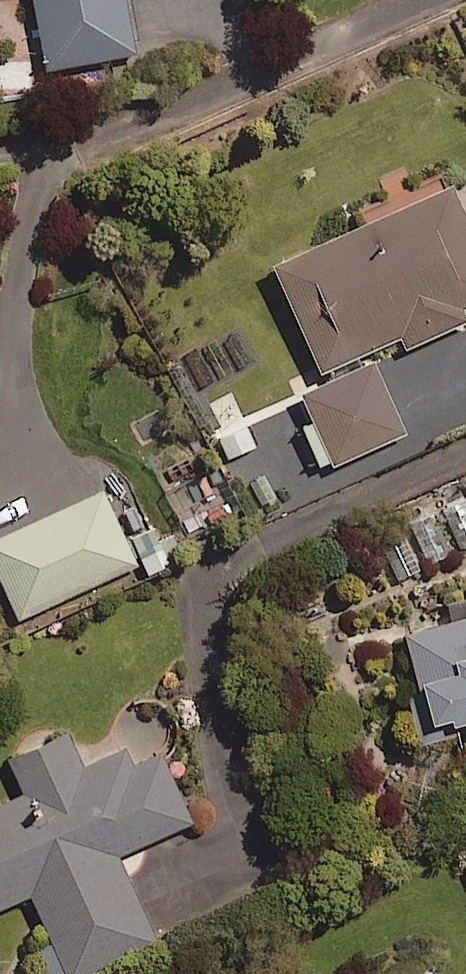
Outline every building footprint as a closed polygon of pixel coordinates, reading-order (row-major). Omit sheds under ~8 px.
[(45,66),(134,50),(125,0),(33,0),(45,66)] [(450,181),(273,261),(321,369),(399,334),(405,346),(465,318),(465,316),(462,307),(465,305),(465,216),(450,181)] [(404,430),(374,361),(301,393),(332,463),(404,430)] [(253,445),(232,394),(207,404),(227,455),(253,445)] [(102,488),(0,534),(0,578),(18,616),(136,562),(102,488)] [(396,577),(465,549),(465,502),(464,498),(378,533),(396,577)] [(429,717),(448,712),(450,722),(465,717),(465,615),(405,631),(429,717)] [(9,754),(24,791),(0,802),(0,905),(30,892),(51,942),(40,947),(52,973),(75,973),(155,940),(117,852),(191,820),(154,735),(81,766),(66,730),(9,754)]
